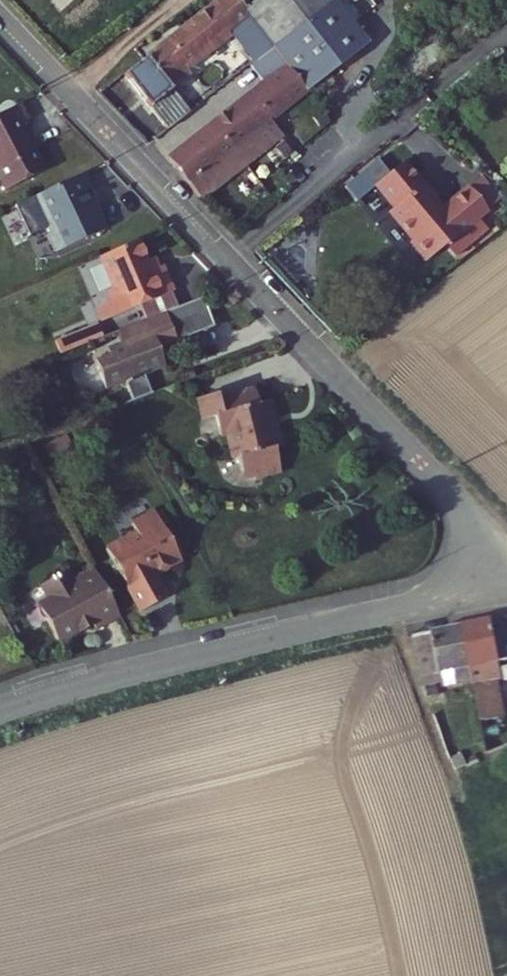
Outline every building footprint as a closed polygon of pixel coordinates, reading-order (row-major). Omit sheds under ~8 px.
[(227,25),(244,10),(237,0),(217,0),(165,43),(181,64),(227,25)] [(334,3),(331,0),(257,0),(244,10),(271,43),(276,50),(334,3)] [(306,87),(364,41),(334,3),(276,50),(283,59),(304,84),(306,87)] [(271,43),(244,10),(227,25),(234,34),(253,57),(271,43)] [(188,73),(234,34),(227,25),(181,64),(188,73)] [(169,89),(162,80),(181,64),(165,43),(137,67),(121,79),(163,131),(187,112),(169,89)] [(283,59),(276,50),(271,43),(253,57),(267,73),(283,59)] [(189,185),(264,119),(304,84),(283,59),(267,73),(171,160),(189,185)] [(169,89),(188,73),(181,64),(162,80),(169,89)] [(15,133),(24,129),(16,113),(0,122),(0,199),(39,178),(15,133)] [(201,202),(278,135),(264,119),(189,185),(201,202)] [(101,236),(93,217),(88,220),(79,200),(86,197),(77,180),(10,213),(25,242),(45,233),(48,239),(43,241),(53,260),(98,238),(101,236)] [(477,180),(464,191),(484,214),(497,203),(477,180)] [(474,222),(463,232),(472,243),(483,234),(474,222)] [(166,295),(155,269),(144,274),(130,245),(90,264),(104,295),(96,299),(107,322),(166,295)] [(142,386),(157,380),(150,361),(205,337),(191,306),(115,339),(104,343),(109,355),(98,360),(101,368),(88,375),(99,403),(117,396),(124,413),(148,404),(142,386)] [(79,354),(98,346),(93,336),(62,348),(67,359),(79,354)] [(278,453),(266,407),(255,409),(252,397),(225,404),(224,400),(195,408),(200,426),(211,423),(217,445),(224,443),(230,466),(236,465),(240,480),(251,477),(254,486),(280,480),(274,455),(278,453)] [(466,459),(457,449),(452,454),(461,464),(466,459)] [(144,591),(170,577),(143,528),(121,540),(126,548),(94,566),(128,630),(156,615),(144,591)] [(108,634),(83,589),(66,598),(61,589),(44,598),(49,608),(39,612),(58,648),(61,651),(64,653),(75,648),(77,645),(78,641),(87,638),(90,644),(108,634)] [(462,628),(473,683),(486,755),(489,754),(491,761),(506,755),(506,721),(498,664),(506,662),(506,618),(462,628)] [(473,683),(462,628),(413,638),(421,679),(426,698),(473,683)] [(466,767),(450,759),(454,771),(466,767)]
